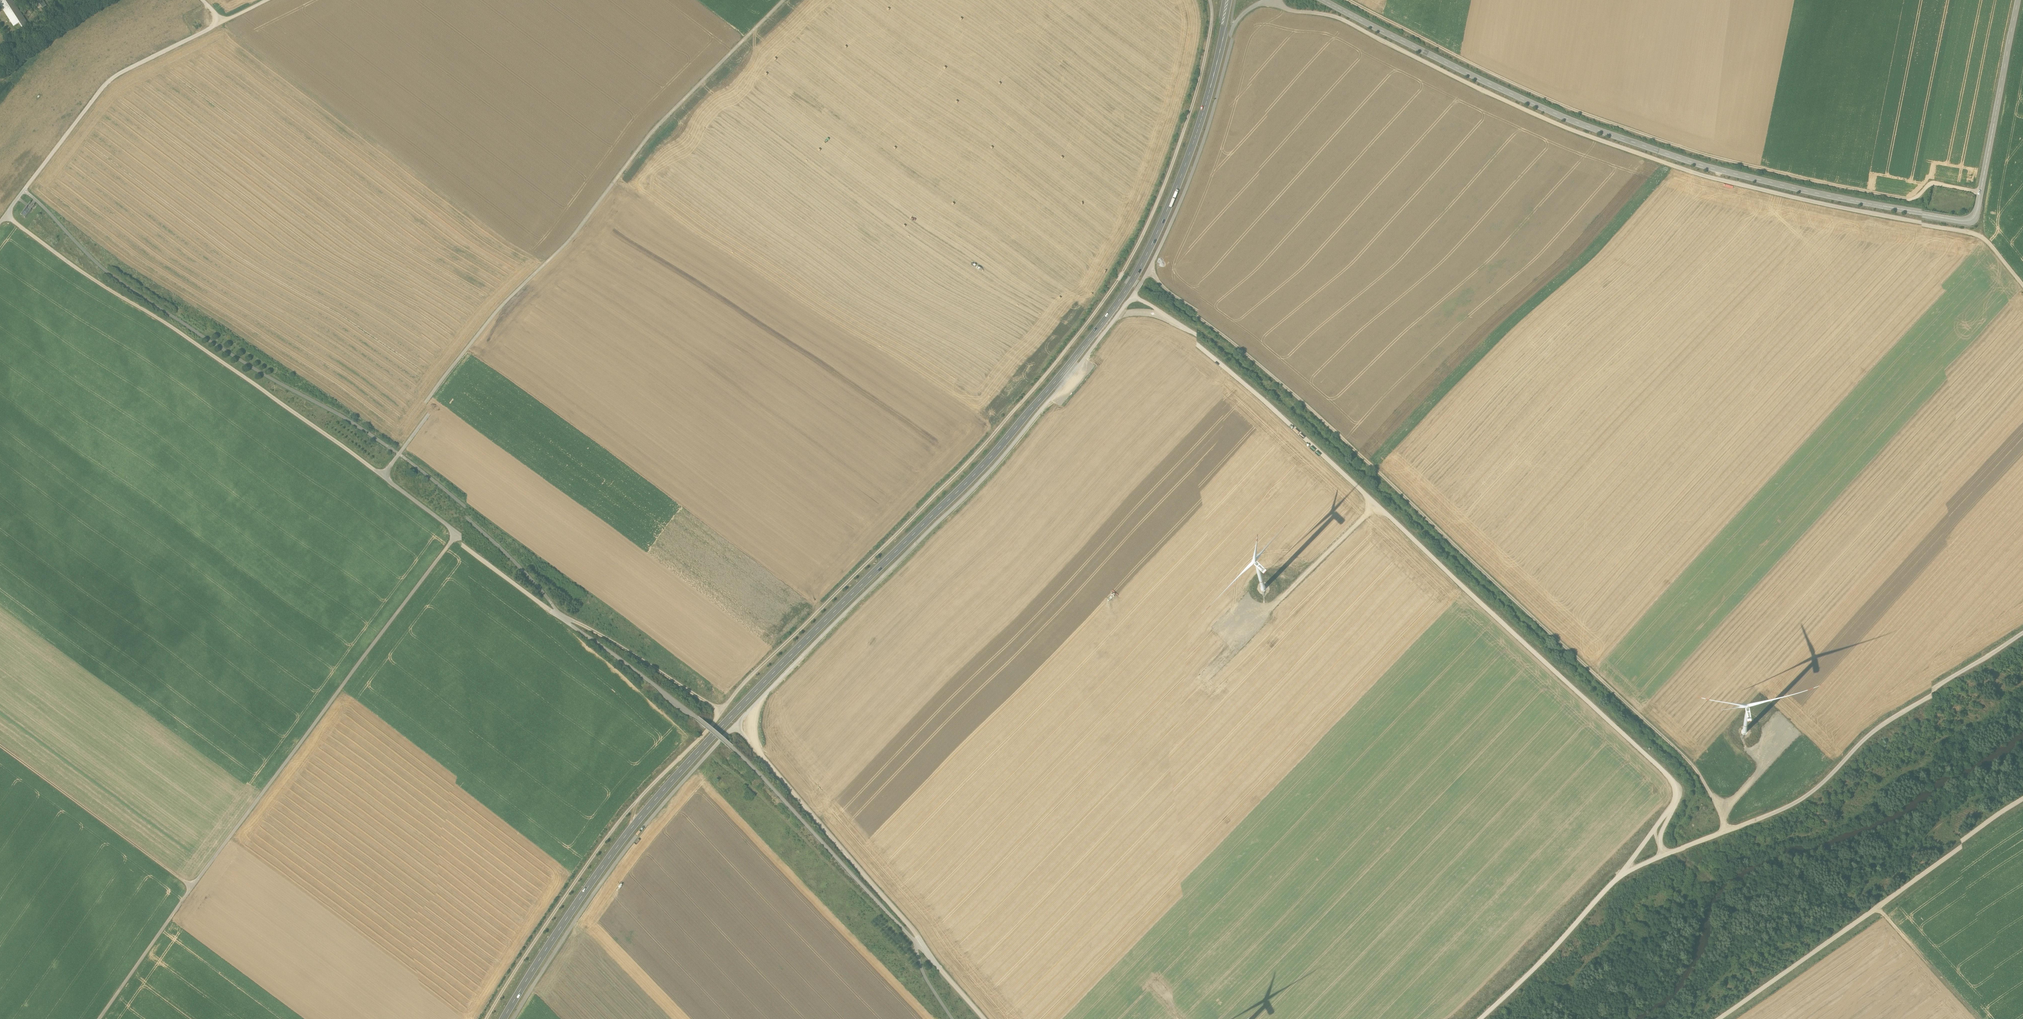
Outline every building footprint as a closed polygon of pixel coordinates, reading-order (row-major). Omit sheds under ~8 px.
[(14,25),(18,23),(22,28),(28,24),(12,0),(0,0),(0,4),(14,25)]
